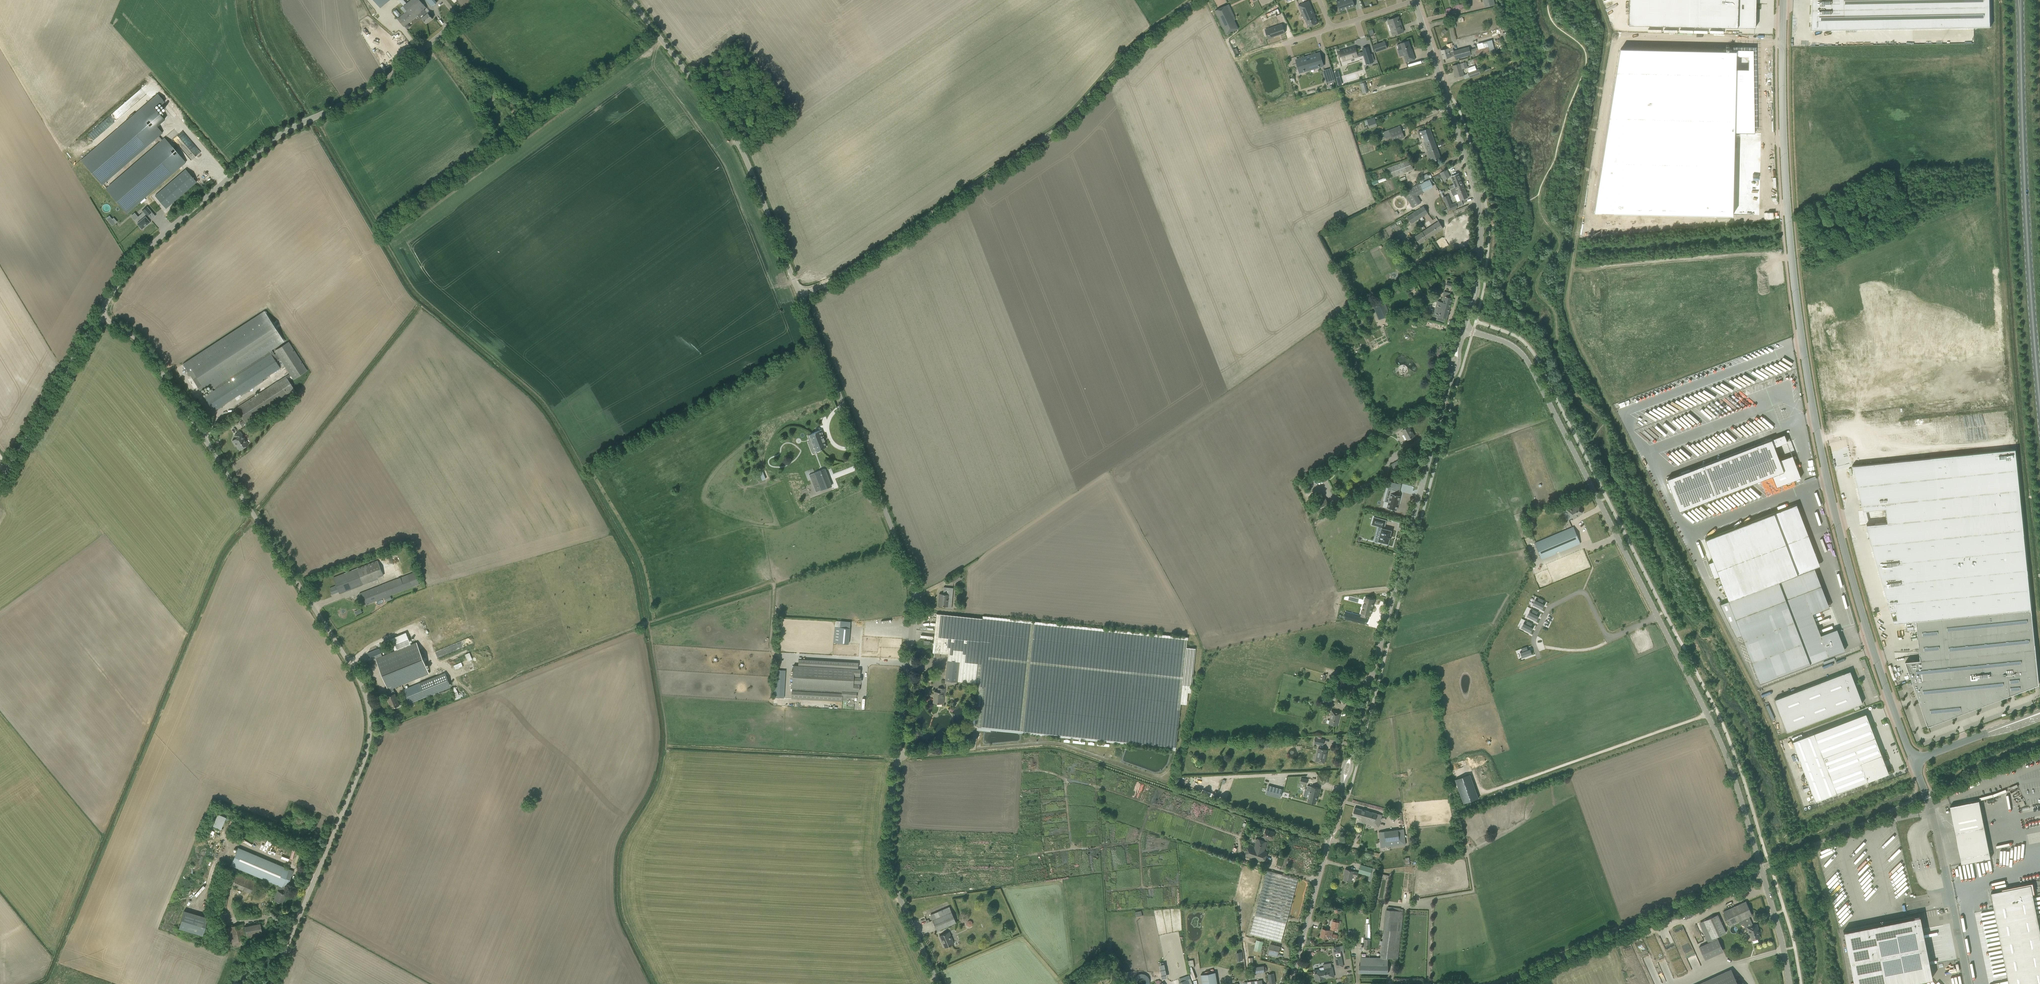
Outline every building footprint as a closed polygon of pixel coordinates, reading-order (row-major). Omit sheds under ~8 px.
[(404,13),(398,19),(404,27),(404,26),(417,15),(421,19),(422,18),(426,23),(432,18),(429,15),(424,9),(426,8),(419,0),(410,0),(400,8),(404,13)] [(1354,5),(1353,0),(1337,0),(1340,10),(1354,5)] [(1631,25),(1757,28),(1758,0),(1632,0),(1631,25)] [(1811,30),(1989,27),(1989,0),(1812,0),(1811,25),(1811,30)] [(1309,1),(1298,5),(1302,14),(1302,13),(1303,12),(1303,13),(1304,12),(1305,12),(1307,18),(1305,19),(1308,27),(1318,23),(1314,16),(1315,15),(1309,1)] [(1238,29),(1234,20),(1233,20),(1229,13),(1232,12),(1228,4),(1215,11),(1226,34),(1238,29)] [(1278,8),(1265,13),(1267,17),(1279,12),(1278,8)] [(1391,31),(1393,35),(1403,32),(1401,25),(1399,20),(1398,17),(1387,20),(1389,24),(1390,24),(1392,30),(1391,31)] [(1270,29),(1272,33),(1267,35),(1268,39),(1273,38),(1273,37),(1285,33),(1282,24),(1277,25),(1278,26),(1270,29)] [(1511,39),(1508,31),(1502,33),(1505,41),(1511,39)] [(1382,42),(1373,45),(1375,52),(1387,48),(1385,41),(1382,42)] [(1415,59),(1411,48),(1411,49),(1408,41),(1400,43),(1401,43),(1397,45),(1399,50),(1402,49),(1404,55),(1403,55),(1406,62),(1415,59)] [(1346,49),(1339,51),(1342,61),(1361,55),(1360,52),(1356,53),(1355,47),(1346,50),(1346,49)] [(1445,49),(1441,50),(1443,59),(1454,56),(1455,59),(1471,55),(1471,56),(1479,54),(1478,48),(1469,50),(1469,49),(1469,47),(1453,51),(1452,47),(1445,49)] [(1621,49),(1595,212),(1732,215),(1734,132),(1755,133),(1754,72),(1753,50),(1736,49),(1736,52),(1621,49)] [(1370,52),(1364,54),(1366,60),(1368,59),(1370,63),(1373,62),(1370,52)] [(1320,53),(1296,60),(1297,63),(1299,69),(1303,68),(1304,69),(1303,70),(1304,71),(1310,69),(1309,66),(1318,63),(1319,65),(1318,65),(1318,66),(1323,65),(1320,53)] [(1464,75),(1460,63),(1452,66),(1456,77),(1464,75)] [(1331,69),(1324,71),(1327,81),(1327,82),(1335,80),(1332,69),(1331,69)] [(1468,73),(1469,77),(1480,73),(1479,69),(1468,73)] [(1359,82),(1362,94),(1368,92),(1364,81),(1359,82)] [(1348,92),(1360,90),(1359,83),(1340,87),(1344,102),(1359,98),(1358,93),(1349,95),(1348,92)] [(103,184),(157,138),(160,141),(106,188),(127,213),(186,162),(164,137),(162,140),(159,136),(163,132),(157,126),(165,119),(154,107),(162,99),(158,94),(82,159),(103,184)] [(486,101),(490,106),(498,99),(495,94),(486,101)] [(1389,130),(1393,142),(1404,138),(1400,126),(1389,130)] [(1420,139),(1421,141),(1432,137),(1429,128),(1424,129),(1421,131),(1424,137),(1420,139)] [(200,152),(184,132),(179,136),(187,145),(187,144),(196,156),(200,152)] [(1425,153),(1427,152),(1437,148),(1432,137),(1421,141),(1425,153)] [(1437,148),(1427,152),(1431,162),(1440,158),(1437,148)] [(1387,168),(1391,178),(1413,170),(1410,160),(1387,168)] [(166,208),(196,182),(185,169),(155,196),(166,208)] [(1446,181),(1445,179),(1450,176),(1446,170),(1439,173),(1444,182),(1446,181)] [(1451,177),(1455,187),(1463,184),(1458,174),(1451,177)] [(1407,193),(1404,194),(1412,208),(1420,203),(1415,197),(1417,196),(1424,192),(1420,183),(1405,190),(1407,193)] [(1456,190),(1452,192),(1453,196),(1458,194),(1460,200),(1468,197),(1464,189),(1463,189),(1464,190),(1461,191),(1461,190),(1457,192),(1456,190)] [(1458,207),(1456,203),(1451,204),(1448,195),(1442,197),(1444,202),(1445,202),(1448,211),(1458,207)] [(137,223),(141,229),(146,224),(147,225),(149,223),(149,222),(150,222),(146,217),(151,212),(147,206),(142,211),(143,212),(134,220),(137,223)] [(1423,206),(1415,211),(1419,218),(1428,213),(1423,206)] [(1419,218),(1415,211),(1406,217),(1411,223),(1419,218)] [(109,215),(105,218),(112,225),(117,221),(113,217),(111,218),(109,215)] [(1439,221),(1426,229),(1430,236),(1443,228),(1439,221)] [(1430,236),(1426,229),(1414,236),(1419,243),(1430,236)] [(1435,241),(1441,251),(1449,246),(1443,236),(1435,241)] [(1433,315),(1442,317),(1447,318),(1452,298),(1449,297),(1450,293),(1444,292),(1443,296),(1444,296),(1443,302),(1437,300),(1433,315)] [(1387,313),(1389,313),(1385,303),(1381,305),(1378,297),(1371,300),(1374,308),(1379,320),(1388,316),(1387,313)] [(183,364),(199,390),(208,384),(211,389),(284,341),(264,311),(183,364)] [(212,390),(209,391),(210,393),(204,397),(213,411),(259,382),(260,384),(272,377),(275,383),(236,409),(246,424),(248,423),(247,422),(295,391),(293,388),(287,378),(290,376),(293,380),(307,371),(288,342),(274,351),(277,355),(273,357),(271,354),(213,391),(212,390)] [(1403,367),(1398,371),(1402,376),(1407,372),(1403,367)] [(1388,429),(1391,435),(1402,429),(1399,424),(1388,429)] [(1402,430),(1407,440),(1414,436),(1409,426),(1402,430)] [(826,447),(824,441),(825,440),(821,430),(809,434),(815,451),(826,447)] [(236,438),(232,440),(234,444),(235,444),(239,450),(248,444),(240,431),(234,435),(236,438)] [(1784,434),(1667,479),(1679,511),(1772,475),(1784,471),(1780,460),(1775,447),(1787,442),(1784,434)] [(1720,457),(1745,449),(1744,446),(1719,454),(1720,457)] [(2015,450),(1851,466),(1862,511),(1885,509),(1887,523),(1866,525),(1871,545),(1872,545),(2023,529),(2015,450)] [(1403,468),(1398,460),(1395,462),(1391,464),(1395,472),(1398,470),(1403,468)] [(831,486),(824,469),(809,475),(816,492),(831,486)] [(759,473),(762,480),(768,477),(765,470),(759,473)] [(1385,502),(1383,507),(1396,510),(1400,496),(1390,493),(1388,502),(1385,502)] [(1331,509),(1325,498),(1317,503),(1315,504),(1321,515),(1331,509)] [(1579,515),(1582,513),(1579,505),(1572,508),(1572,507),(1567,510),(1569,515),(1571,514),(1573,519),(1579,516),(1579,515)] [(1774,513),(1705,539),(1713,560),(1708,562),(1714,578),(1719,576),(1728,601),(1720,604),(1736,637),(1741,635),(1760,683),(1833,655),(1833,654),(1844,650),(1838,636),(1839,636),(1837,629),(1820,635),(1812,614),(1804,592),(1785,599),(1779,582),(1798,574),(1774,513)] [(1386,520),(1374,517),(1372,524),(1378,526),(1377,530),(1381,531),(1379,538),(1375,537),(1374,541),(1378,542),(1378,541),(1388,543),(1389,539),(1390,535),(1391,531),(1384,529),(1386,520)] [(1535,543),(1542,560),(1580,543),(1573,527),(1535,543)] [(2023,529),(1872,545),(1891,623),(1916,620),(1920,660),(1905,661),(1928,726),(2010,695),(2009,685),(2020,684),(2021,691),(2034,686),(2033,684),(2039,683),(2031,609),(2023,529)] [(370,581),(384,575),(378,560),(333,577),(340,593),(370,581)] [(359,593),(364,605),(384,597),(390,595),(419,584),(415,572),(359,593)] [(951,579),(953,583),(959,580),(960,582),(963,580),(959,574),(958,574),(951,579)] [(946,608),(951,608),(953,588),(949,587),(944,587),(943,594),(939,593),(938,605),(946,606),(946,608)] [(1344,612),(1343,618),(1366,624),(1368,618),(1365,617),(1365,614),(1368,615),(1369,611),(1370,612),(1371,609),(1372,606),(1372,603),(1373,599),(1364,597),(1361,609),(1363,610),(1362,613),(1360,613),(1359,616),(1353,614),(1352,617),(1348,616),(1349,613),(1344,612)] [(1535,599),(1532,605),(1542,610),(1545,604),(1542,603),(1544,600),(1539,598),(1537,600),(1535,599)] [(1530,611),(1527,617),(1536,621),(1539,615),(1537,614),(1538,612),(1533,609),(1532,612),(1530,611)] [(1162,748),(1162,750),(1175,751),(1180,703),(1186,704),(1188,692),(1191,693),(1195,648),(1186,647),(1187,637),(1103,628),(983,616),(983,618),(937,613),(933,652),(948,653),(947,660),(945,680),(979,684),(977,702),(975,702),(973,726),(1023,731),(1022,734),(1162,748)] [(1524,622),(1521,628),(1530,633),(1533,627),(1531,626),(1532,623),(1527,621),(1526,623),(1524,622)] [(848,644),(850,628),(835,626),(833,642),(848,644)] [(411,643),(406,632),(392,638),(397,649),(411,643)] [(466,646),(474,641),(472,636),(461,642),(462,644),(466,642),(466,643),(465,644),(466,646)] [(376,659),(388,689),(392,687),(429,672),(417,643),(376,659)] [(1522,651),(1520,652),(1522,658),(1532,654),(1530,648),(1527,649),(1527,646),(1521,648),(1522,651)] [(379,649),(367,653),(369,657),(376,654),(377,657),(382,656),(379,649)] [(467,660),(473,659),(472,651),(465,653),(467,660)] [(792,688),(792,690),(791,698),(842,701),(842,696),(856,697),(856,692),(856,691),(859,691),(859,684),(857,684),(858,676),(860,676),(860,669),(857,669),(857,668),(858,668),(858,663),(798,659),(798,665),(793,665),(792,688)] [(1787,732),(1862,703),(1850,671),(1774,699),(1787,732)] [(404,689),(409,703),(451,687),(445,673),(404,689)] [(392,687),(388,689),(387,689),(390,695),(387,697),(392,708),(399,705),(394,694),(395,693),(392,687)] [(455,698),(459,696),(455,687),(451,688),(455,698)] [(933,703),(943,704),(945,688),(938,688),(938,692),(934,691),(933,703)] [(1329,724),(1332,725),(1337,726),(1340,712),(1331,710),(1330,714),(1331,715),(1329,724)] [(1865,713),(1792,741),(1815,801),(1888,773),(1865,713)] [(1318,748),(1315,762),(1325,764),(1327,753),(1326,753),(1327,750),(1318,748)] [(1455,779),(1463,803),(1478,798),(1471,774),(1455,779)] [(1266,794),(1280,797),(1283,789),(1268,785),(1266,794)] [(1311,786),(1307,785),(1306,789),(1310,790),(1307,802),(1315,804),(1319,788),(1311,786)] [(1991,858),(1979,800),(1950,806),(1961,864),(1991,858)] [(1358,821),(1365,823),(1368,811),(1355,807),(1352,816),(1359,817),(1358,821)] [(1368,811),(1365,823),(1374,826),(1375,823),(1379,824),(1382,815),(1368,811)] [(217,813),(212,825),(220,829),(225,817),(217,813)] [(1249,845),(1245,855),(1264,862),(1268,852),(1264,851),(1268,838),(1273,840),(1276,832),(1266,829),(1264,837),(1265,837),(1264,840),(1257,838),(1254,847),(1249,845)] [(1406,844),(1404,829),(1395,830),(1396,836),(1388,837),(1388,831),(1379,832),(1381,847),(1406,844)] [(277,891),(274,900),(282,903),(285,894),(283,893),(285,888),(286,888),(293,871),(288,869),(238,847),(230,865),(253,874),(277,884),(275,890),(277,891)] [(1358,873),(1373,877),(1375,869),(1361,865),(1358,873)] [(1344,873),(1345,873),(1344,880),(1351,881),(1352,875),(1356,876),(1357,872),(1353,871),(1345,869),(1344,873)] [(1250,933),(1276,940),(1281,942),(1298,878),(1267,870),(1250,933)] [(231,885),(254,895),(257,886),(254,885),(255,881),(236,873),(231,885)] [(2031,884),(1991,892),(2009,983),(2039,983),(2039,928),(2031,884)] [(189,898),(195,903),(197,901),(194,898),(205,887),(202,885),(189,898)] [(218,909),(224,911),(229,895),(222,893),(218,909)] [(1723,912),(1729,925),(1752,915),(1746,901),(1723,912)] [(930,915),(937,930),(956,922),(949,907),(930,915)] [(1388,959),(1398,960),(1398,954),(1403,911),(1385,909),(1381,958),(1369,958),(1369,973),(1388,973),(1388,959)] [(207,918),(184,911),(179,929),(202,936),(207,918)] [(1726,932),(1717,914),(1708,918),(1716,937),(1726,932)] [(1843,931),(1853,983),(1904,983),(1932,978),(1919,916),(1843,931)] [(1332,934),(1333,930),(1336,931),(1336,930),(1338,922),(1333,921),(1330,929),(1330,931),(1327,930),(1322,928),(1320,937),(1327,938),(1331,939),(1331,938),(1336,940),(1337,935),(1332,934)] [(262,932),(262,931),(260,923),(244,926),(247,939),(263,936),(262,932)] [(227,927),(231,948),(247,945),(243,924),(227,927)] [(1758,931),(1759,930),(1757,924),(1747,927),(1749,934),(1750,934),(1753,943),(1758,942),(1757,938),(1760,937),(1758,931)] [(1942,925),(1924,928),(1930,964),(1940,962),(1937,959),(1937,960),(1935,957),(1934,951),(1936,949),(1939,948),(1940,949),(1943,948),(1944,949),(1945,948),(1946,952),(1949,952),(1948,946),(1947,945),(1946,941),(1938,943),(1939,944),(1936,944),(1933,926),(1937,931),(1939,929),(1939,927),(1942,925)] [(939,936),(944,948),(954,943),(949,932),(939,936)] [(1254,950),(1261,952),(1263,942),(1256,940),(1254,950)] [(1268,954),(1273,955),(1277,956),(1280,946),(1270,944),(1268,954)] [(1359,973),(1369,973),(1369,958),(1369,957),(1360,957),(1360,963),(1359,963),(1359,973)] [(1334,976),(1333,968),(1332,968),(1331,963),(1323,964),(1324,967),(1319,968),(1320,969),(1313,970),(1315,981),(1326,979),(1326,978),(1334,976)] [(1202,983),(1217,983),(1215,972),(1201,974),(1202,983)] [(1742,981),(1737,983),(1732,973),(1707,983),(1743,983),(1742,981)]
